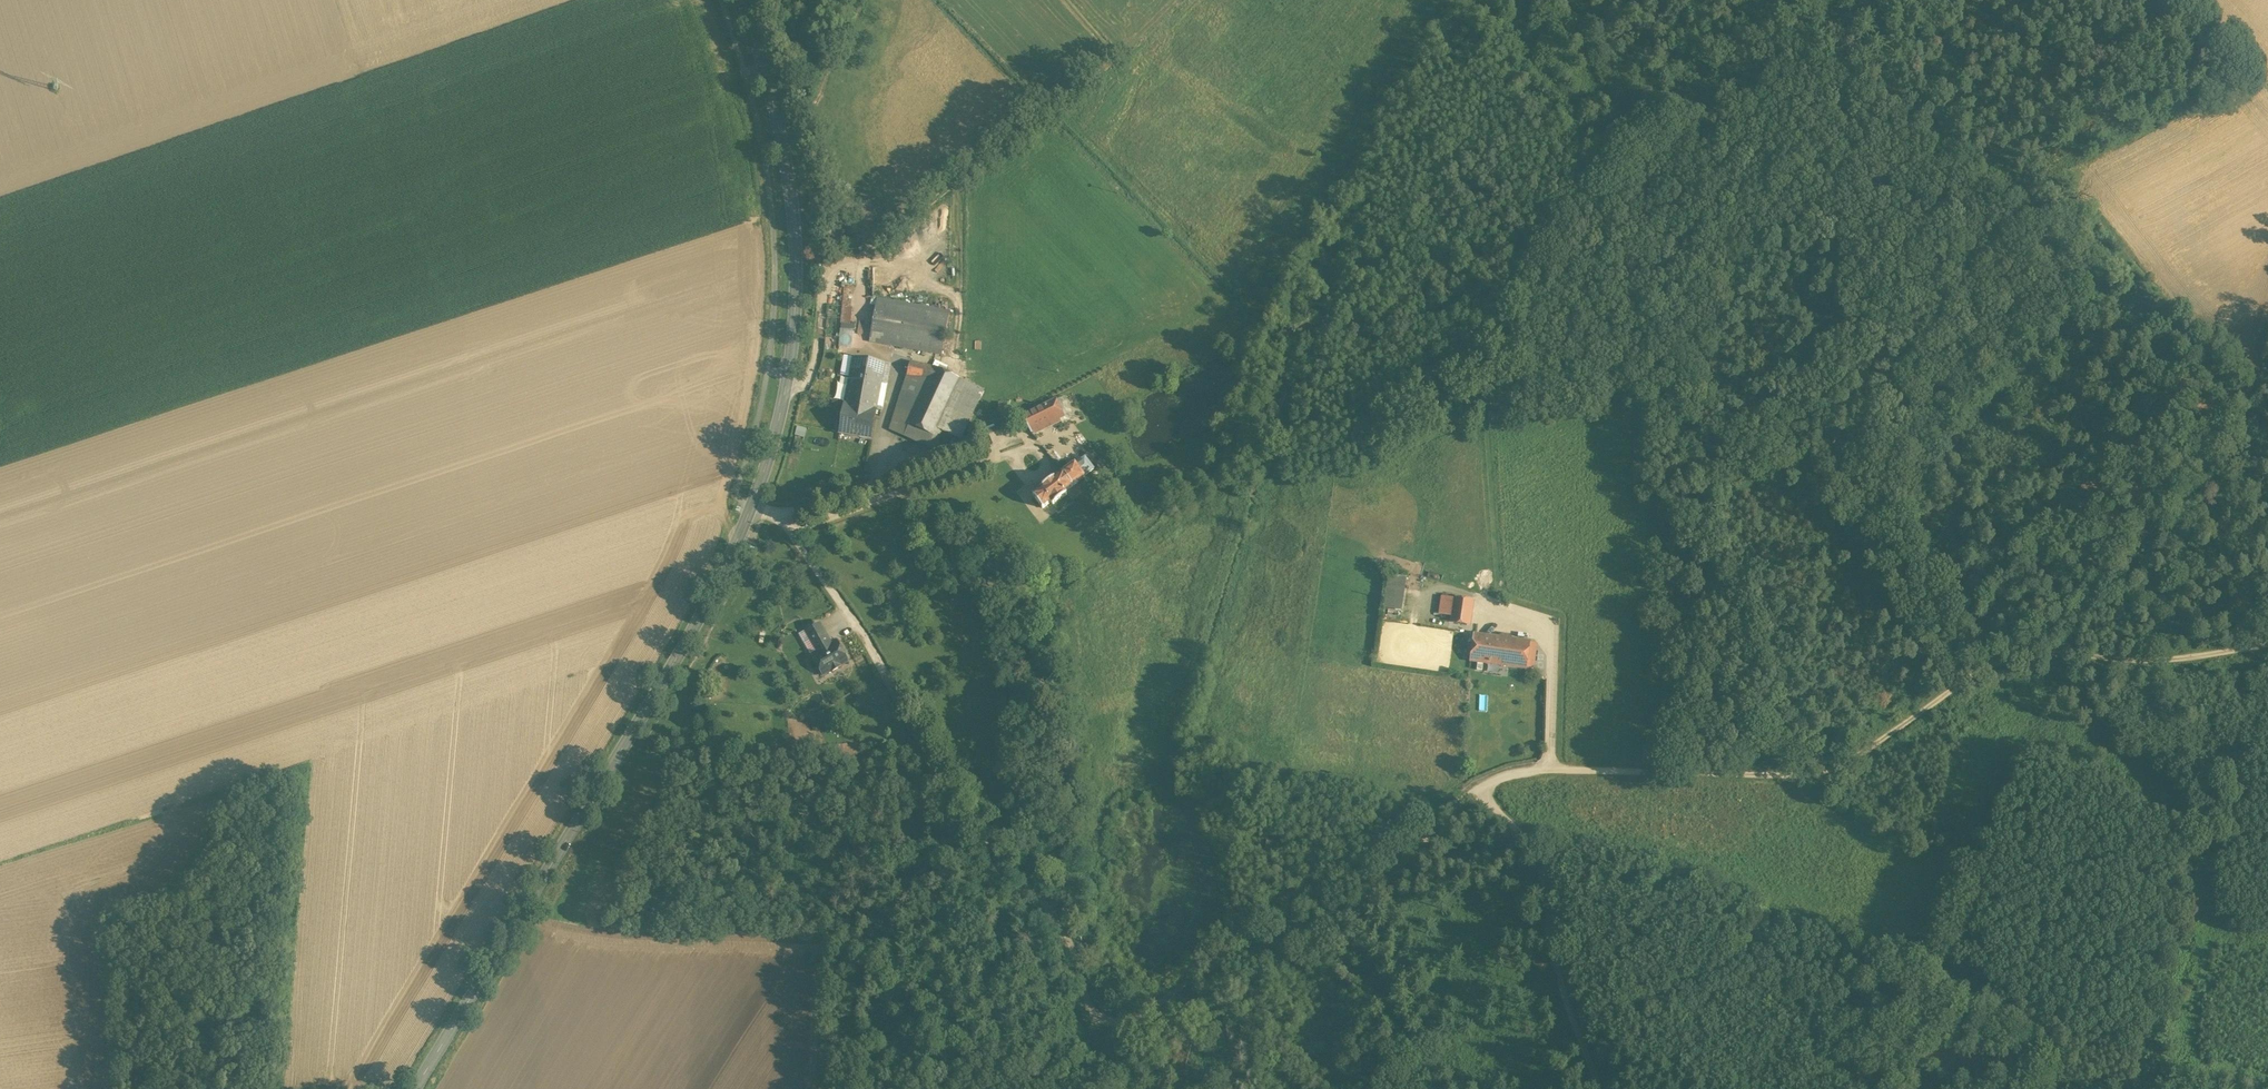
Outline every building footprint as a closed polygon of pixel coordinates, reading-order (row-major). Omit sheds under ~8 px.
[(844,293),(842,320),(853,321),(855,293),(844,293)] [(949,309),(876,297),(869,341),(942,352),(949,309)] [(842,347),(855,347),(855,324),(842,323),(842,347)] [(885,363),(854,357),(840,432),(871,437),(885,363)] [(971,383),(934,366),(911,360),(907,374),(894,417),(900,420),(921,430),(939,438),(943,430),(954,406),(960,394),(964,396),(971,383)] [(971,383),(964,396),(960,394),(954,406),(971,414),(983,389),(971,383)] [(1075,416),(1065,396),(1057,399),(1066,416),(1061,419),(1062,422),(1075,416)] [(1057,399),(1020,416),(1032,432),(1061,419),(1066,416),(1057,399)] [(960,438),(971,414),(954,406),(943,430),(960,438)] [(921,430),(900,420),(896,430),(917,440),(921,430)] [(796,433),(805,436),(808,428),(799,425),(796,433)] [(935,448),(939,438),(921,430),(917,440),(935,448)] [(802,446),(804,436),(795,435),(793,445),(802,446)] [(1085,457),(1075,464),(1085,476),(1094,469),(1085,457)] [(1075,464),(1055,478),(1041,488),(1042,489),(1033,495),(1043,508),(1051,501),(1053,504),(1067,494),(1065,491),(1085,476),(1075,464)] [(957,541),(951,545),(950,545),(950,546),(942,551),(947,559),(955,554),(956,555),(956,554),(956,553),(962,549),(957,541)] [(1407,577),(1389,575),(1384,608),(1402,610),(1407,577)] [(1439,609),(1455,611),(1457,594),(1441,592),(1439,609)] [(1473,596),(1457,594),(1455,611),(1454,617),(1470,619),(1473,596)] [(837,641),(830,645),(826,638),(827,637),(819,622),(806,630),(814,644),(816,643),(820,650),(812,655),(824,675),(832,671),(842,666),(842,665),(849,661),(837,641)] [(800,633),(812,655),(820,650),(816,643),(814,644),(806,630),(800,633)] [(1514,640),(1475,635),(1471,660),(1511,665),(1514,640)] [(1529,642),(1514,640),(1511,665),(1526,667),(1529,642)] [(1537,644),(1529,642),(1526,667),(1534,668),(1537,644)]
